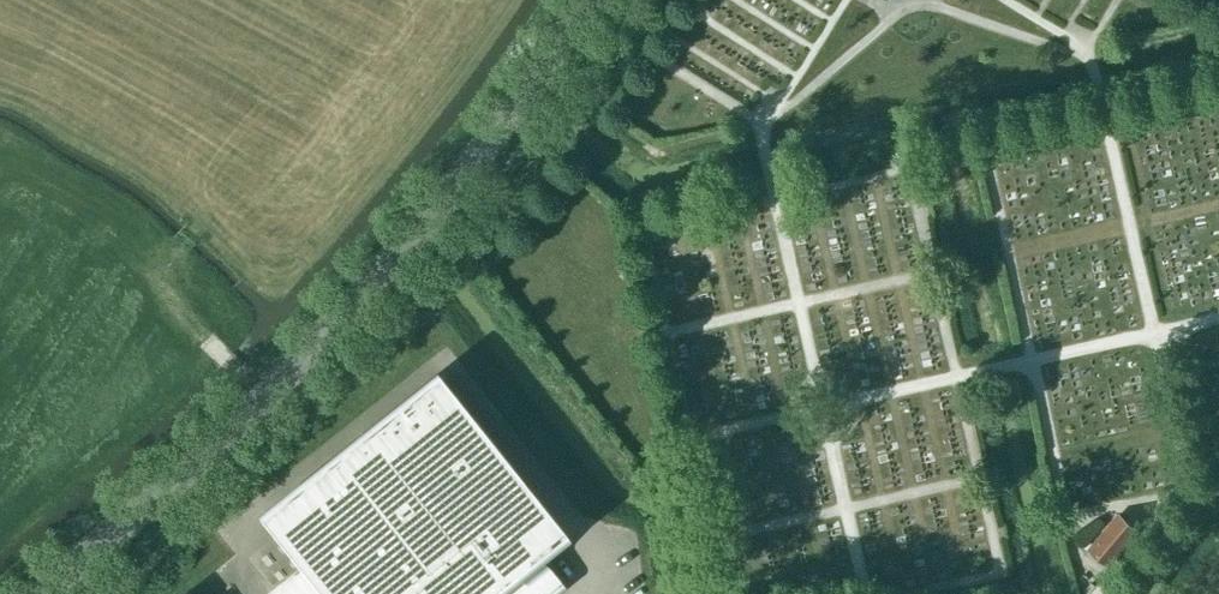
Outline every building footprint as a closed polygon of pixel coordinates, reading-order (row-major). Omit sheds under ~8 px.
[(447,379),(446,377),(267,519),(268,521),(274,517),(314,567),(280,593),(555,593),(566,586),(564,583),(559,588),(519,537),(546,515),(504,463),(511,458),(498,442),(491,447),(441,384),(447,379)] [(1108,565),(1136,532),(1118,516),(1090,549),(1108,565)]
